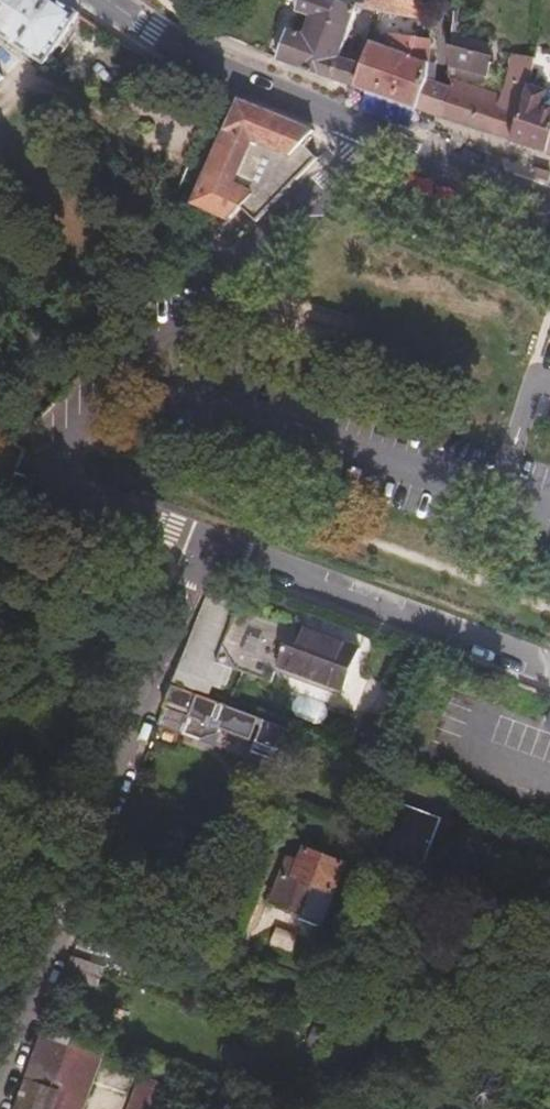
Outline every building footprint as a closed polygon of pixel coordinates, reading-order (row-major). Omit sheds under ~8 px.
[(78,22),(46,0),(10,0),(0,9),(0,41),(42,70),(78,22)] [(10,0),(0,0),(0,9),(10,0)] [(341,9),(345,0),(316,0),(341,9)] [(425,32),(428,12),(372,0),(345,0),(341,9),(357,15),(425,32)] [(277,66),(355,93),(362,72),(340,65),(356,19),(340,14),(309,4),(303,18),(301,24),(308,27),(302,42),(287,38),(277,66)] [(423,117),(433,88),(426,85),(429,56),(431,47),(424,45),(421,52),(392,43),(386,55),(371,50),(362,72),(355,93),(423,117)] [(492,61),(450,47),(449,69),(486,80),(492,61)] [(502,103),(453,87),(451,101),(443,124),(513,148),(529,98),(534,65),(515,62),(513,68),(501,65),(496,83),(507,87),(502,103)] [(534,65),(529,98),(513,148),(547,160),(549,152),(549,67),(534,65)] [(443,124),(451,101),(445,92),(440,91),(433,88),(423,117),(433,121),(443,124)] [(191,221),(230,228),(239,218),(264,192),(290,166),(309,145),(314,140),(236,119),(191,221)] [(313,148),(309,145),(290,166),(303,179),(311,171),(317,163),(307,155),(313,148)] [(264,192),(277,206),(303,179),(290,166),(264,192)] [(254,231),(277,206),(264,192),(239,218),(254,231)] [(33,487),(18,481),(11,498),(27,504),(33,487)] [(208,599),(175,690),(206,702),(217,672),(274,692),(280,678),(344,702),(360,656),(208,599)] [(172,696),(165,716),(192,725),(185,741),(202,747),(218,742),(222,737),(252,749),(259,734),(263,735),(247,775),(272,785),(289,739),(172,696)] [(427,876),(445,825),(393,807),(375,858),(427,876)] [(325,935),(347,873),(293,853),(283,881),(288,883),(279,911),(308,921),(305,927),(325,935)] [(114,889),(104,885),(97,903),(107,907),(114,889)] [(101,973),(75,963),(66,984),(93,994),(101,973)] [(74,1039),(50,1030),(21,1108),(91,1108),(106,1069),(68,1055),(74,1039)] [(138,1108),(170,1108),(174,1098),(147,1087),(138,1108)]
